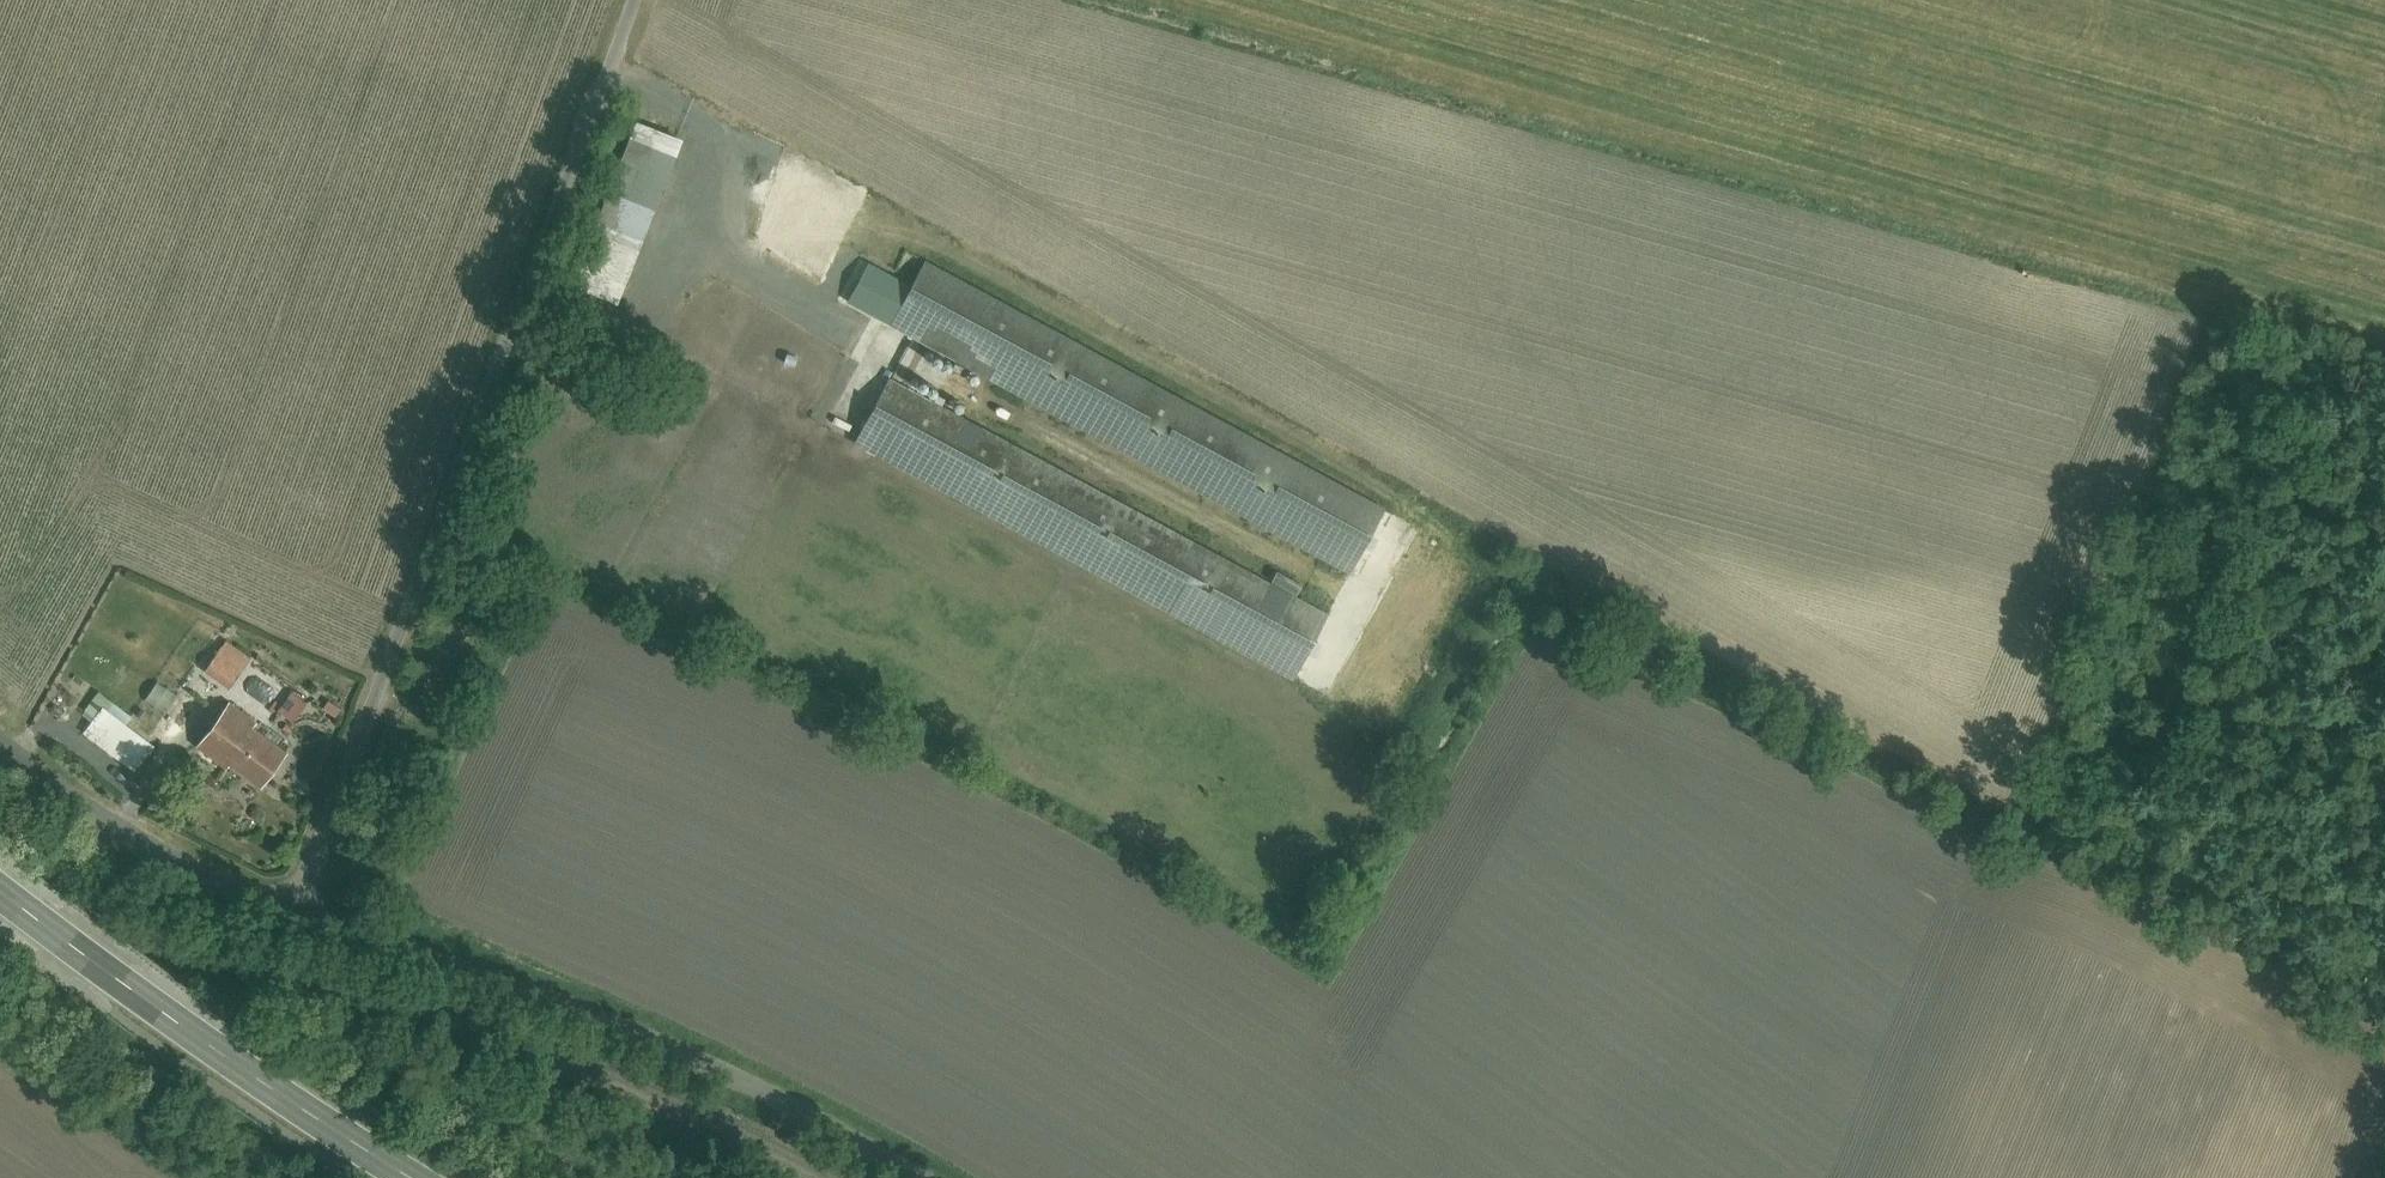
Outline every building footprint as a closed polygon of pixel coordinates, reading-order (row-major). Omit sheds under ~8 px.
[(632,126),(568,288),(616,307),(680,145),(632,126)] [(1380,509),(922,262),(886,328),(1345,575),(1380,509)] [(851,441),(1290,680),(1325,615),(887,377),(851,441)] [(208,655),(128,601),(96,648),(177,702),(208,655)] [(198,672),(225,692),(239,673),(212,653),(198,672)] [(75,729),(132,776),(153,750),(96,704),(75,729)] [(194,747),(255,791),(282,753),(221,709),(194,747)]
